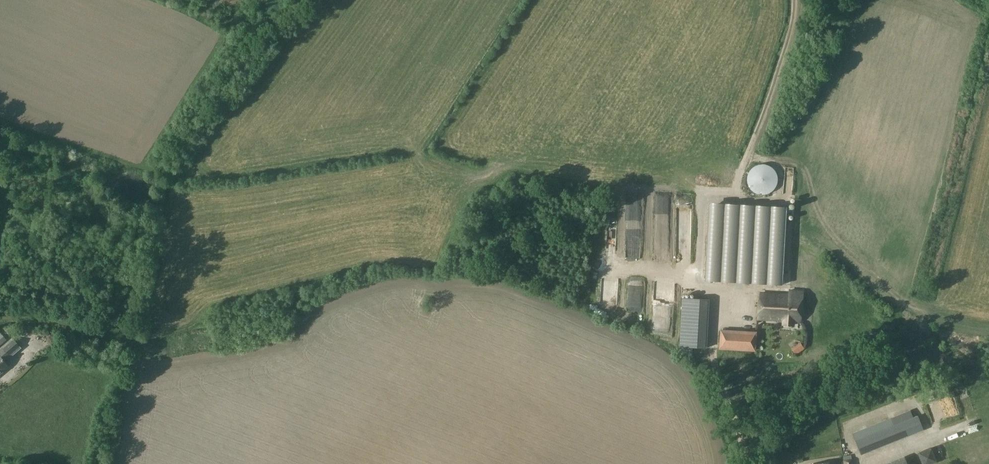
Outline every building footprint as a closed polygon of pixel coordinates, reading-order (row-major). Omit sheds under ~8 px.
[(767,165),(766,164),(762,164),(758,165),(753,167),(750,170),(748,175),(747,179),(748,184),(750,188),(753,192),(758,194),(762,195),(767,194),(771,192),(775,188),(777,184),(778,179),(777,175),(775,170),(771,167),(767,165)] [(657,204),(670,205),(670,193),(657,193),(657,204)] [(679,208),(690,209),(690,193),(679,193),(679,208)] [(709,207),(705,280),(782,284),(786,211),(786,207),(709,203),(709,207)] [(687,226),(677,226),(676,252),(686,252),(687,226)] [(668,231),(660,233),(661,241),(670,239),(668,231)] [(624,287),(602,286),(602,296),(623,297),(624,287)] [(789,291),(788,296),(760,293),(758,319),(783,321),(783,324),(792,325),(793,322),(800,322),(803,292),(789,291)] [(709,300),(683,298),(680,347),(706,348),(709,300)] [(756,351),(757,331),(720,330),(719,349),(756,351)] [(3,348),(0,351),(0,374),(9,366),(4,360),(9,356),(10,356),(21,347),(14,338),(3,348)] [(875,432),(881,447),(897,440),(892,426),(912,417),(910,411),(853,433),(855,440),(875,432)] [(923,430),(917,415),(912,417),(892,426),(897,440),(923,430)] [(875,432),(855,440),(861,455),(881,447),(875,432)] [(918,453),(923,463),(931,463),(936,462),(930,448),(918,453)]
